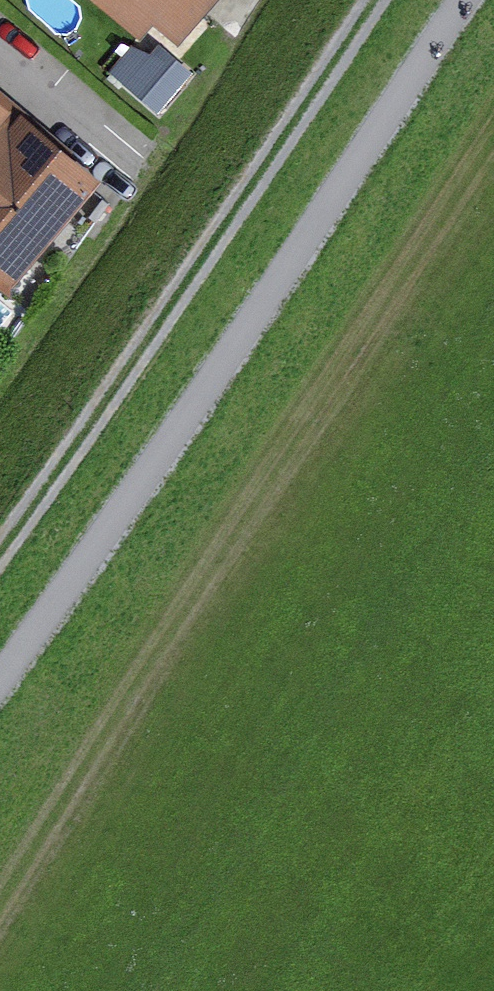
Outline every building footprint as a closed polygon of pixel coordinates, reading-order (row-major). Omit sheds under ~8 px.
[(186,41),(221,0),(106,0),(147,35),(160,19),(186,41)] [(168,43),(135,83),(170,112),(204,72),(168,43)] [(16,287),(108,178),(0,88),(0,274),(16,287)]
